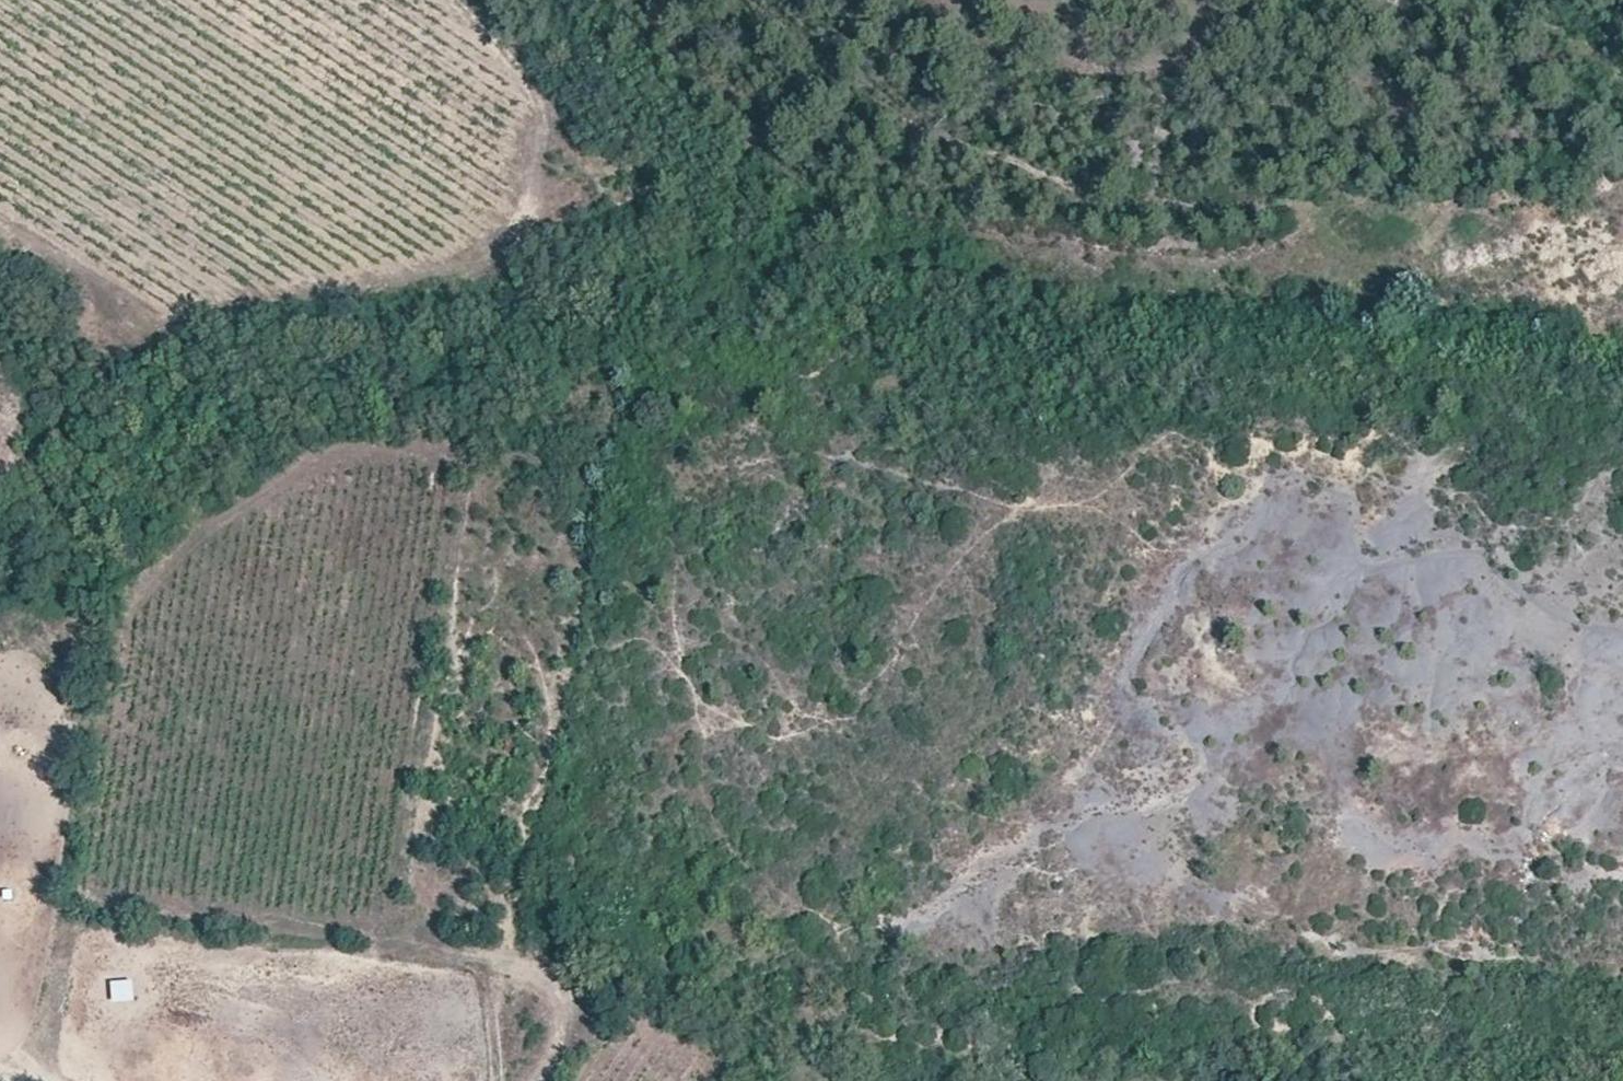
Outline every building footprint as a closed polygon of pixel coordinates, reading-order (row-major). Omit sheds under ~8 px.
[(23,687),(1,690),(4,711),(26,708),(23,687)] [(132,981),(109,982),(110,1003),(133,1002),(132,981)]
